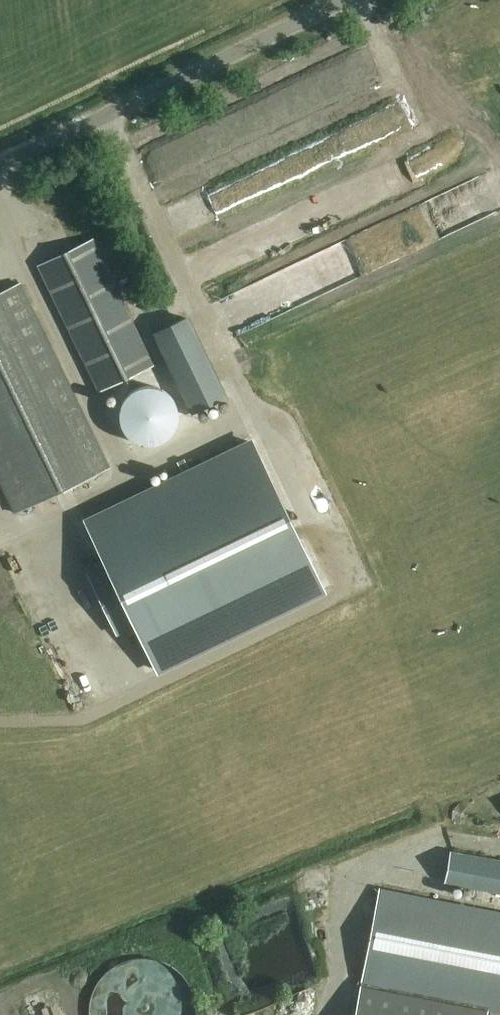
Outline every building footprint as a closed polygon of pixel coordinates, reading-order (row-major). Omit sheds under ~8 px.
[(130,153),(142,180),(259,128),(247,101),(130,153)] [(272,245),(313,225),(301,200),(260,220),(272,245)] [(38,268),(81,357),(98,392),(152,366),(92,242),(38,268)] [(20,285),(0,295),(0,488),(13,515),(108,470),(20,285)] [(158,443),(162,442),(165,440),(167,439),(169,437),(172,434),(174,432),(175,430),(176,427),(178,424),(178,421),(179,418),(179,415),(179,412),(178,409),(177,406),(176,403),(175,400),(173,398),(171,395),(169,393),(166,391),(164,390),(161,388),(158,387),(155,386),(152,386),(149,386),(146,386),(143,386),(140,387),(135,389),(133,391),(130,392),(128,395),(126,397),(124,399),(122,402),(121,405),(120,408),(119,411),(119,414),(119,417),(119,420),(120,423),(121,426),(122,429),(123,431),(125,434),(127,436),(130,438),(132,440),(135,442),(137,443),(140,444),(143,445),(146,445),(149,445),(152,445),(155,444),(158,443)] [(86,523),(106,564),(88,573),(117,633),(135,625),(156,669),(324,589),(253,443),(86,523)] [(473,887),(499,891),(499,859),(479,855),(473,887)] [(382,888),(363,983),(499,1011),(499,913),(382,888)] [(356,1014),(487,1014),(488,1010),(362,985),(356,1014)]
